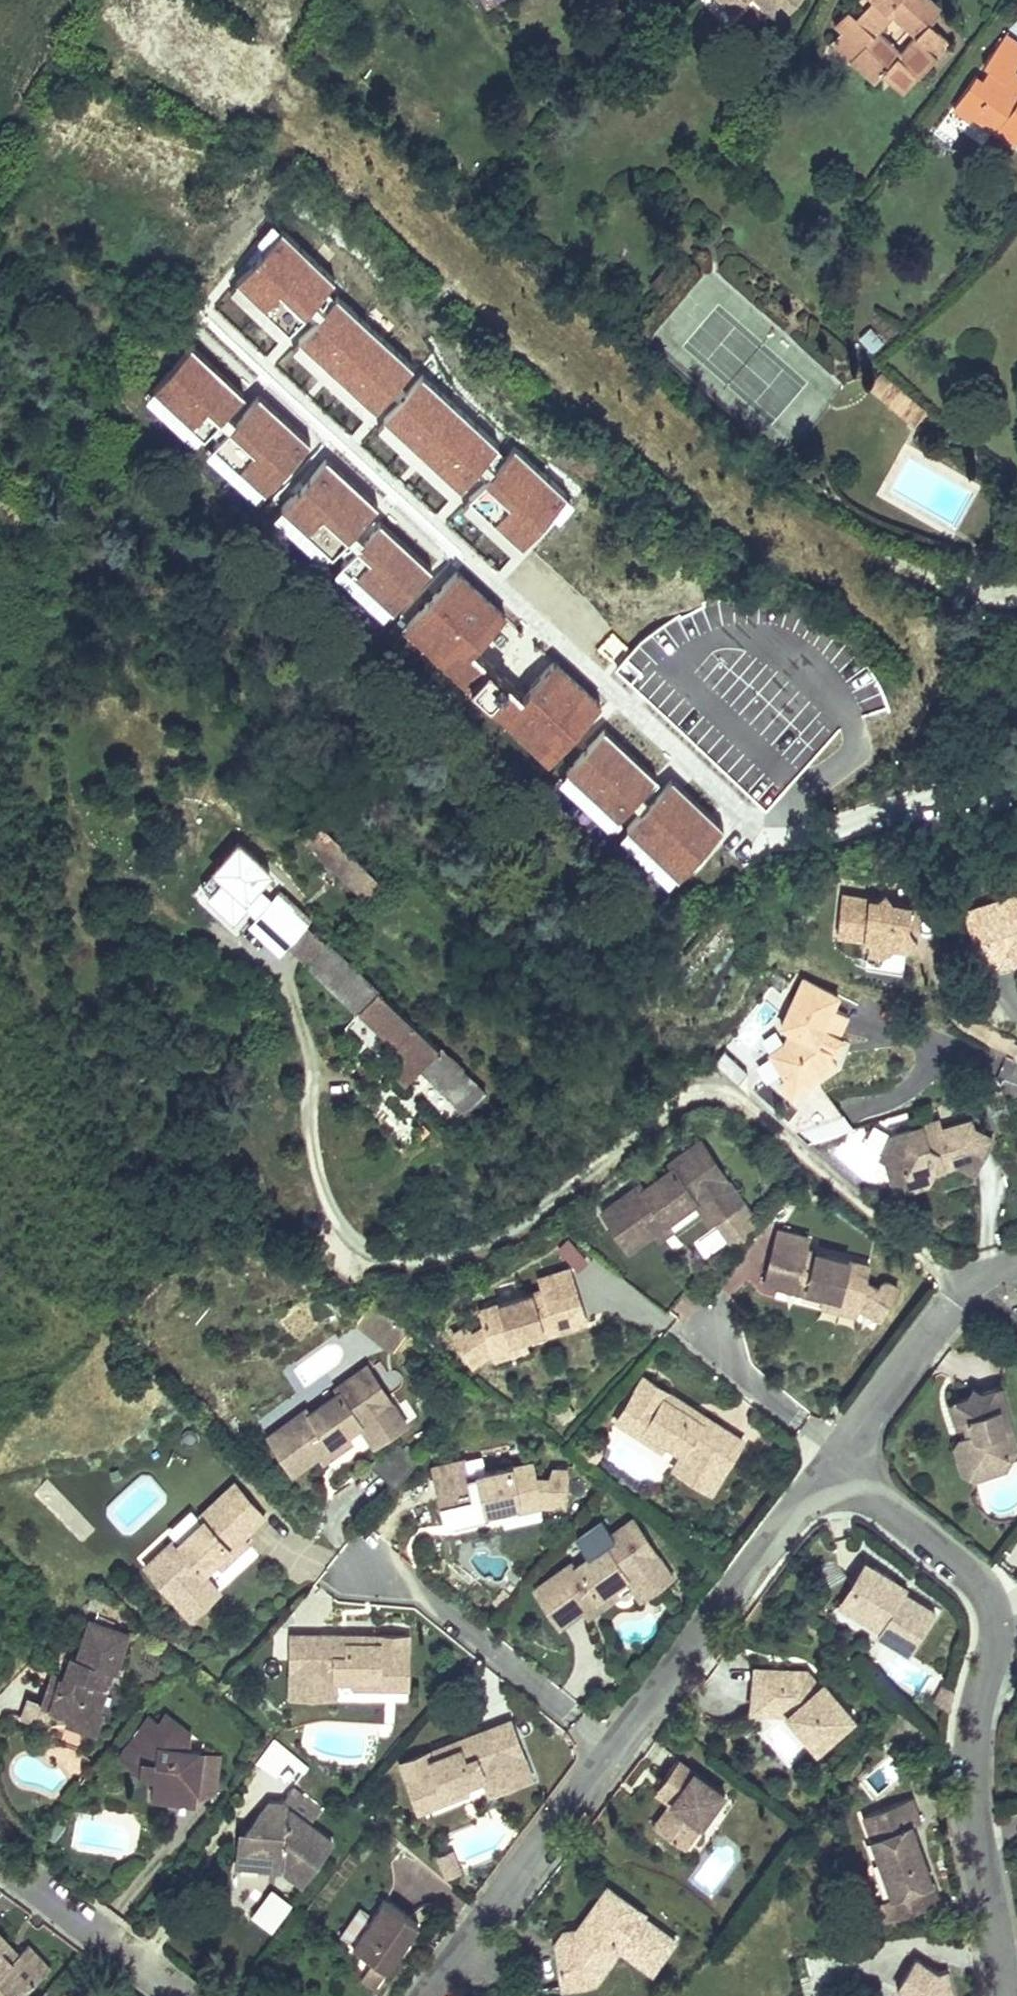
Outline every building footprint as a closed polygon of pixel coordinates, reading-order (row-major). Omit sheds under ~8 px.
[(735,12),(747,0),(722,0),(735,12)] [(781,20),(799,0),(758,0),(781,20)] [(882,74),(902,93),(950,42),(930,23),(942,10),(932,0),(876,0),(877,1),(868,10),(864,7),(856,17),(848,9),(835,24),(842,31),(861,48),(856,53),(881,76),(882,74)] [(864,7),(868,10),(877,1),(876,0),(857,0),(864,7)] [(954,13),(949,18),(958,26),(963,21),(954,13)] [(861,48),(842,31),(833,41),(876,81),(881,76),(856,53),(861,48)] [(953,107),(970,119),(973,115),(979,107),(1000,122),(994,130),(1014,144),(1016,139),(1016,87),(1016,86),(1016,85),(1016,73),(1012,70),(1016,64),(1016,43),(1005,34),(983,65),(989,69),(980,80),(975,76),(953,107)] [(1000,122),(979,107),(973,115),(994,130),(1000,122)] [(414,301),(326,221),(313,235),(293,217),(276,235),(262,223),(252,250),(290,285),(365,354),(377,340),(387,330),(414,301)] [(353,367),(365,354),(290,285),(278,298),(353,367)] [(872,351),(883,342),(870,326),(859,336),(872,351)] [(387,330),(377,340),(390,352),(400,342),(387,330)] [(191,348),(148,391),(200,442),(243,399),(191,348)] [(880,373),(869,386),(874,391),(886,377),(880,373)] [(886,377),(874,391),(896,409),(907,396),(886,377)] [(376,428),(514,556),(567,500),(511,448),(504,455),(422,379),(376,428)] [(371,413),(378,421),(407,395),(399,387),(371,413)] [(907,396),(896,409),(915,426),(927,412),(907,396)] [(671,814),(667,808),(685,789),(610,718),(608,719),(596,707),(597,706),(551,664),(520,699),(472,653),(504,620),(322,448),(315,455),(298,439),(278,461),(279,462),(247,496),(257,505),(257,510),(261,513),(276,527),(280,526),(283,523),(365,601),(542,768),(546,764),(558,774),(555,777),(629,848),(647,829),(654,833),(661,832),(668,829),(671,822),(671,814)] [(365,601),(283,523),(280,526),(276,527),(261,513),(254,522),(341,602),(365,601)] [(604,599),(624,616),(632,607),(612,590),(604,599)] [(803,611),(785,606),(768,602),(743,602),(705,605),(707,621),(714,620),(715,633),(726,630),(740,628),(751,627),(763,628),(783,632),(794,636),(806,642),(823,653),(832,662),(842,672),(850,684),(856,695),(860,706),(863,716),(887,700),(890,703),(906,692),(880,653),(863,664),(854,650),(846,640),(833,629),(820,620),(803,611)] [(717,759),(766,805),(849,716),(818,687),(762,747),(744,730),(717,759)] [(383,706),(378,712),(390,724),(396,717),(383,706)] [(341,844),(317,821),(314,825),(338,848),(341,844)] [(357,859),(341,844),(338,848),(314,825),(305,833),(329,857),(326,860),(341,876),(345,872),(369,895),(378,886),(354,863),(357,859)] [(305,833),(301,837),(326,860),(329,857),(305,833)] [(678,862),(705,893),(738,868),(705,836),(678,862)] [(381,883),(357,859),(354,863),(378,886),(381,883)] [(369,895),(345,872),(341,876),(366,899),(369,895)] [(420,1068),(466,1111),(486,1092),(440,1050),(379,994),(379,993),(307,925),(311,921),(280,891),(250,923),(281,952),(288,945),(420,1068)] [(877,899),(842,894),(837,931),(869,934),(868,946),(883,948),(892,940),(905,942),(916,933),(908,922),(911,902),(890,900),(885,893),(877,899)] [(979,951),(1016,940),(1016,895),(1010,897),(966,910),(979,951)] [(916,933),(920,904),(911,902),(908,922),(916,933)] [(883,948),(904,950),(905,942),(892,940),(883,948)] [(983,966),(1016,956),(1016,940),(979,951),(983,966)] [(837,1034),(847,1014),(832,1007),(838,994),(803,977),(781,1023),(790,1028),(785,1040),(770,1050),(785,1074),(788,1071),(808,1074),(810,1077),(815,1074),(836,1059),(828,1055),(831,1048),(837,1034)] [(831,1048),(837,1050),(843,1037),(837,1034),(831,1048)] [(405,1085),(420,1068),(402,1052),(387,1068),(405,1085)] [(785,1074),(780,1077),(791,1093),(811,1079),(810,1077),(808,1074),(788,1071),(785,1074)] [(956,1161),(973,1169),(992,1136),(973,1125),(970,1118),(939,1126),(940,1129),(926,1133),(923,1122),(891,1132),(879,1153),(904,1167),(921,1162),(923,1169),(956,1161)] [(937,1119),(923,1122),(926,1133),(940,1129),(939,1126),(937,1119)] [(718,1213),(739,1198),(699,1142),(668,1164),(671,1169),(642,1189),(639,1185),(602,1212),(627,1249),(653,1230),(649,1224),(660,1216),(664,1221),(680,1210),(694,1200),(704,1193),(718,1213)] [(694,1200),(708,1220),(718,1213),(704,1193),(694,1200)] [(653,1230),(658,1237),(685,1217),(680,1210),(664,1221),(660,1216),(649,1224),(653,1230)] [(805,1246),(809,1230),(777,1222),(769,1258),(783,1261),(777,1282),(806,1288),(807,1284),(825,1288),(839,1291),(837,1297),(853,1301),(859,1302),(867,1306),(880,1313),(896,1282),(887,1277),(885,1278),(884,1278),(883,1279),(881,1282),(879,1284),(877,1287),(864,1276),(868,1261),(805,1246)] [(555,1259),(581,1271),(589,1256),(563,1243),(555,1259)] [(769,1258),(763,1279),(777,1282),(783,1261),(769,1258)] [(567,1265),(536,1275),(542,1291),(479,1312),(484,1326),(472,1338),(470,1335),(469,1333),(467,1331),(465,1330),(464,1330),(462,1329),(453,1335),(472,1365),(485,1356),(492,1352),(498,1350),(513,1345),(512,1339),(525,1335),(542,1329),(544,1334),(572,1324),(565,1304),(579,1299),(567,1265)] [(825,1288),(822,1300),(857,1309),(859,1302),(853,1301),(837,1297),(839,1291),(825,1288)] [(572,1324),(585,1320),(579,1299),(565,1304),(572,1324)] [(374,1311),(358,1331),(389,1355),(404,1335),(374,1311)] [(495,1359),(529,1347),(525,1335),(512,1339),(513,1345),(498,1350),(492,1352),(495,1359)] [(403,1428),(365,1371),(333,1392),(336,1397),(307,1416),(304,1412),(264,1438),(290,1476),(316,1457),(312,1451),(324,1444),(327,1449),(344,1438),(358,1428),(368,1422),(382,1442),(403,1428)] [(675,1465),(713,1488),(744,1437),(695,1408),(691,1414),(665,1399),(669,1392),(644,1377),(618,1419),(642,1434),(646,1428),(665,1440),(683,1451),(675,1465)] [(1000,1389),(980,1395),(973,1391),(969,1398),(950,1403),(956,1425),(965,1422),(970,1420),(974,1434),(969,1435),(960,1438),(955,1446),(959,1461),(979,1456),(985,1475),(1006,1469),(1004,1463),(1011,1451),(1016,1449),(1016,1448),(1000,1389)] [(695,1408),(669,1392),(665,1399),(691,1414),(695,1408)] [(969,1435),(974,1434),(970,1420),(965,1422),(969,1435)] [(358,1428),(371,1449),(382,1442),(368,1422),(358,1428)] [(642,1434),(662,1446),(665,1440),(646,1428),(642,1434)] [(316,1457),(321,1465),(349,1445),(344,1438),(327,1449),(324,1444),(312,1451),(316,1457)] [(1016,1449),(1011,1451),(1004,1463),(1006,1469),(1016,1449)] [(979,1456),(959,1461),(962,1471),(975,1478),(985,1475),(979,1456)] [(467,1479),(463,1463),(432,1470),(440,1506),(454,1502),(459,1524),(488,1516),(487,1512),(504,1507),(518,1504),(519,1509),(535,1506),(541,1505),(550,1505),(565,1505),(565,1470),(554,1469),(553,1470),(553,1472),(552,1474),(551,1477),(551,1479),(550,1483),(534,1479),(531,1464),(467,1479)] [(143,1571),(189,1621),(209,1604),(192,1585),(201,1577),(213,1566),(228,1553),(224,1548),(234,1539),(238,1544),(263,1523),(233,1491),(197,1521),(201,1526),(175,1549),(171,1545),(143,1571)] [(440,1506),(445,1527),(459,1524),(454,1502),(440,1506)] [(504,1507),(507,1520),(543,1512),(541,1505),(535,1506),(519,1509),(518,1504),(504,1507)] [(651,1591),(673,1577),(633,1520),(602,1541),(605,1546),(576,1566),(572,1561),(535,1588),(559,1625),(585,1607),(582,1601),(593,1593),(596,1599),(613,1587),(627,1578),(637,1571),(651,1591)] [(219,1573),(244,1551),(238,1544),(234,1539),(224,1548),(228,1553),(213,1566),(219,1573)] [(859,1616),(851,1586),(862,1584),(873,1566),(864,1561),(837,1602),(859,1616)] [(904,1593),(897,1588),(895,1581),(873,1566),(862,1584),(851,1586),(859,1616),(868,1614),(884,1624),(880,1629),(877,1633),(909,1654),(936,1613),(904,1593)] [(627,1578),(640,1598),(651,1591),(637,1571),(627,1578)] [(209,1604),(217,1596),(201,1577),(192,1585),(209,1604)] [(907,1588),(895,1581),(897,1588),(904,1593),(907,1588)] [(585,1607),(591,1614),(618,1594),(613,1587),(596,1599),(593,1593),(582,1601),(585,1607)] [(884,1624),(868,1614),(859,1616),(880,1629),(884,1624)] [(116,1672),(129,1634),(90,1621),(77,1658),(72,1656),(64,1677),(61,1676),(50,1708),(69,1715),(81,1719),(98,1711),(112,1671),(116,1672)] [(290,1638),(290,1698),(335,1698),(335,1681),(355,1681),(378,1681),(378,1688),(408,1688),(408,1638),(378,1638),(378,1646),(348,1646),(348,1638),(290,1638)] [(801,1670),(784,1669),(783,1677),(771,1676),(772,1667),(754,1666),(752,1689),(771,1691),(769,1712),(786,1714),(800,1731),(807,1724),(824,1745),(854,1720),(824,1683),(820,1686),(816,1689),(801,1670)] [(784,1669),(772,1667),(771,1676),(783,1677),(784,1669)] [(820,1686),(808,1671),(801,1670),(816,1689),(820,1686)] [(42,1706),(50,1708),(61,1676),(53,1674),(42,1706)] [(771,1691),(752,1689),(750,1710),(769,1712),(771,1691)] [(103,1713),(98,1711),(81,1719),(69,1715),(66,1723),(96,1733),(103,1713)] [(181,1750),(184,1730),(165,1716),(159,1725),(150,1718),(119,1758),(129,1765),(140,1767),(139,1773),(139,1774),(153,1776),(151,1796),(194,1802),(195,1799),(201,1753),(187,1751),(181,1750)] [(402,1762),(421,1809),(448,1798),(446,1791),(467,1783),(486,1776),(491,1792),(533,1776),(512,1720),(458,1740),(461,1747),(432,1758),(430,1751),(402,1762)] [(807,1724),(800,1731),(816,1751),(824,1745),(807,1724)] [(187,1751),(190,1734),(184,1730),(181,1750),(187,1751)] [(214,1793),(220,1755),(201,1753),(195,1799),(214,1793)] [(724,1794),(678,1759),(663,1780),(678,1791),(670,1801),(678,1807),(661,1829),(684,1847),(724,1794)] [(678,1791),(663,1780),(655,1790),(670,1801),(678,1791)] [(448,1798),(470,1790),(467,1783),(446,1791),(448,1798)] [(320,1810),(292,1790),(281,1805),(270,1820),(261,1813),(237,1847),(254,1861),(286,1863),(285,1869),(302,1881),(332,1841),(309,1825),(320,1810)] [(931,1881),(911,1825),(920,1821),(911,1797),(863,1814),(892,1895),(899,1915),(935,1903),(928,1883),(931,1881)] [(678,1807),(670,1801),(653,1824),(661,1829),(678,1807)] [(281,1805),(269,1803),(261,1813),(270,1820),(281,1805)] [(254,1861),(237,1847),(235,1864),(285,1869),(286,1863),(254,1861)] [(454,1852),(440,1857),(447,1875),(461,1870),(454,1852)] [(655,1970),(676,1942),(643,1917),(645,1915),(607,1887),(585,1917),(590,1921),(583,1932),(577,1927),(564,1929),(567,1954),(559,1965),(562,1987),(593,1983),(591,1970),(603,1955),(611,1961),(622,1946),(655,1970)] [(267,1889),(249,1920),(273,1934),(291,1903),(267,1889)] [(419,1924),(383,1900),(352,1944),(388,1969),(419,1924)] [(590,1921),(585,1917),(577,1927),(583,1932),(590,1921)] [(567,1954),(564,1929),(556,1941),(559,1965),(567,1954)] [(0,1933),(0,1995),(1,1995),(12,1995),(20,1989),(27,1989),(50,1967),(28,1945),(18,1954),(11,1960),(0,1949),(7,1943),(8,1942),(0,1933)] [(7,1943),(0,1949),(11,1960),(18,1954),(7,1943)] [(593,1983),(611,1961),(603,1955),(591,1970),(593,1983)] [(947,1970),(938,1972),(917,1959),(897,1990),(906,1995),(953,1995),(947,1970)] [(359,1981),(377,1988),(383,1972),(366,1965),(359,1981)]
